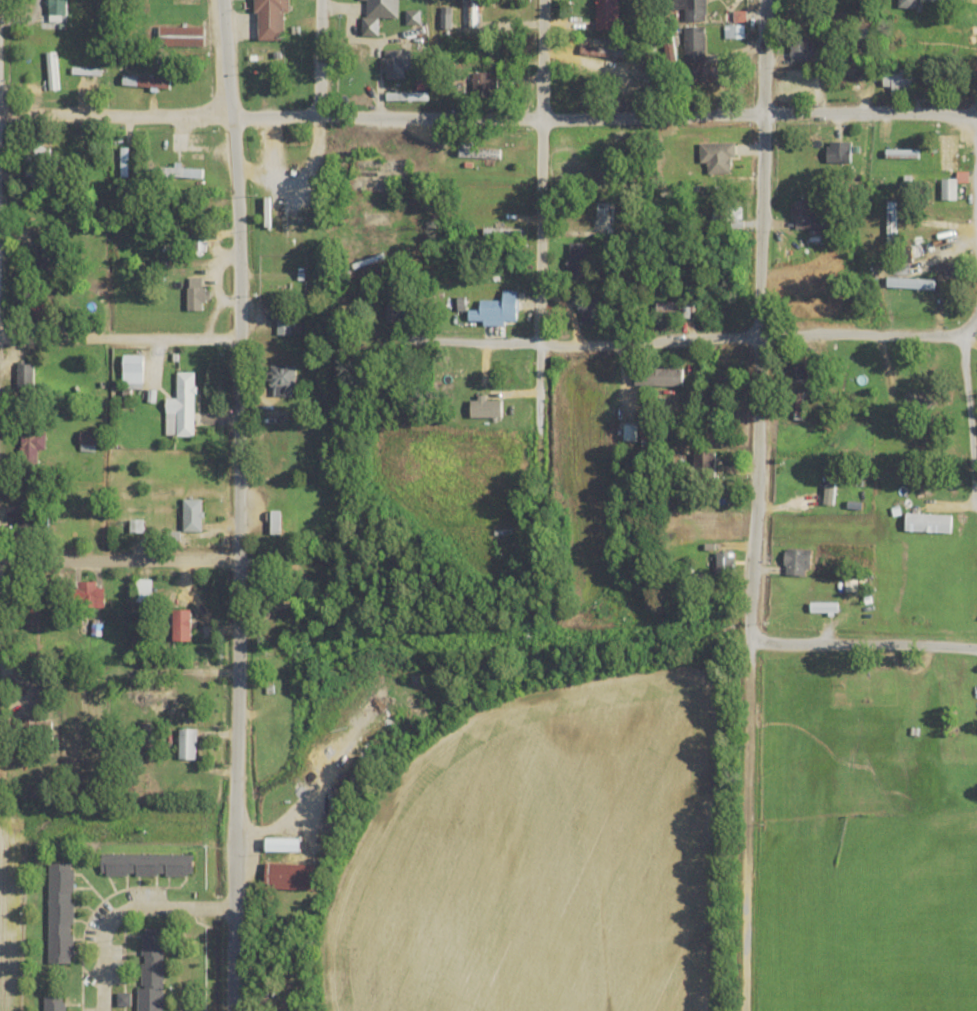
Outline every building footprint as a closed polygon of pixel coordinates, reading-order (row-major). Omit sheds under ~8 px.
[(67,0),(49,0),(49,21),(67,21),(67,0)] [(291,0),(258,0),(258,40),(286,40),(286,12),(291,12),(291,0)] [(368,0),(367,17),(398,18),(399,0),(366,0),(368,0)] [(461,29),(481,29),(481,0),(461,0),(461,29)] [(597,30),(618,30),(618,0),(597,0),(597,30)] [(672,9),(685,9),(685,21),(707,21),(707,0),(672,0),(672,9)] [(919,0),(900,0),(900,8),(919,8),(919,0)] [(205,26),(160,26),(160,46),(205,46),(205,26)] [(684,26),(684,62),(705,62),(705,26),(684,26)] [(809,37),(791,37),(791,61),(810,61),(809,37)] [(411,69),(411,49),(384,49),(384,78),(406,78),(406,69),(411,69)] [(892,94),(905,94),(905,88),(916,88),(916,69),(883,69),(883,87),(892,87),(892,94)] [(472,73),(472,96),(491,96),(491,73),(472,73)] [(958,135),(939,135),(939,170),(958,170),(958,135)] [(852,142),(828,141),(828,165),(852,165),(852,142)] [(700,162),(708,162),(708,173),(734,174),(734,143),(701,142),(700,162)] [(50,147),(27,147),(27,186),(50,186),(50,147)] [(129,147),(121,147),(121,177),(129,177),(129,147)] [(203,179),(203,168),(164,168),(164,179),(203,179)] [(957,179),(942,179),(942,200),(957,200),(957,179)] [(820,228),(820,200),(795,200),(795,228),(820,228)] [(888,242),(896,242),(896,202),(888,202),(888,242)] [(615,238),(615,203),(593,203),(593,238),(615,238)] [(207,254),(207,234),(192,234),(192,254),(207,254)] [(587,242),(569,242),(569,277),(587,277),(587,242)] [(188,311),(206,311),(206,286),(203,286),(203,277),(188,277),(188,311)] [(888,289),(935,289),(935,279),(888,278),(888,289)] [(518,290),(503,290),(503,300),(480,300),(480,310),(469,310),(469,323),(518,323),(518,290)] [(386,302),(386,322),(415,322),(415,302),(386,302)] [(291,336),(291,316),(277,315),(277,335),(291,336)] [(124,383),(143,383),(143,356),(124,356),(124,383)] [(810,381),(810,363),(787,363),(787,381),(810,381)] [(18,388),(33,388),(33,366),(18,366),(18,388)] [(294,397),(294,366),(269,366),(269,397),(294,397)] [(635,386),(683,387),(684,369),(635,368),(635,386)] [(166,437),(195,437),(195,373),(177,373),(177,400),(166,399),(166,437)] [(22,432),(22,464),(46,464),(46,432),(22,432)] [(96,432),(80,432),(80,452),(96,452),(96,432)] [(716,454),(694,454),(694,478),(716,478),(716,454)] [(202,500),(184,500),(184,532),(202,532),(202,500)] [(281,512),(272,512),(272,535),(281,535),(281,512)] [(952,514),(905,514),(905,534),(952,534),(952,514)] [(812,576),(812,550),(785,550),(785,576),(812,576)] [(716,573),(733,573),(733,553),(716,553),(716,573)] [(137,603),(152,603),(152,580),(137,580),(137,603)] [(104,608),(104,583),(69,583),(69,608),(104,608)] [(191,642),(191,611),(177,611),(177,642),(191,642)] [(197,729),(179,729),(179,760),(197,760),(197,729)] [(286,854),(286,856),(302,856),(302,838),(266,838),(266,854),(286,854)] [(194,855),(102,854),(102,877),(194,877),(194,855)] [(73,964),(74,864),(49,864),(48,964),(73,964)] [(317,865),(266,864),(266,890),(316,890),(317,865)] [(163,929),(140,929),(140,1010),(163,1010),(163,929)] [(66,998),(44,997),(44,1010),(66,1010),(66,998)]
